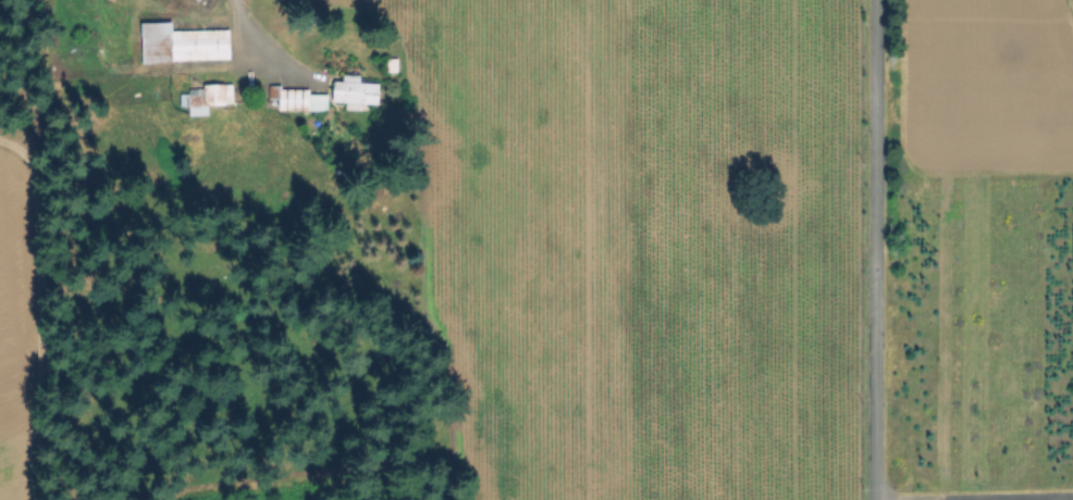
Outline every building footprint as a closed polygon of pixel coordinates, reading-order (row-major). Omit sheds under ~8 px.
[(144,23),(173,23),(174,30),(230,29),(231,60),(144,62),(143,33),(144,33),(144,23)] [(398,59),(398,72),(386,72),(386,59),(398,59)] [(360,72),(359,80),(380,82),(379,102),(363,102),(363,110),(347,110),(348,101),(333,100),(335,79),(343,79),(343,71),(360,72)] [(223,84),(225,104),(209,105),(210,114),(190,116),(189,104),(181,105),(180,95),(188,93),(187,88),(223,84)] [(329,95),(329,110),(281,111),(281,99),(274,99),(274,98),(269,98),(269,85),(285,85),(285,89),(310,89),(310,95),(329,95)]
